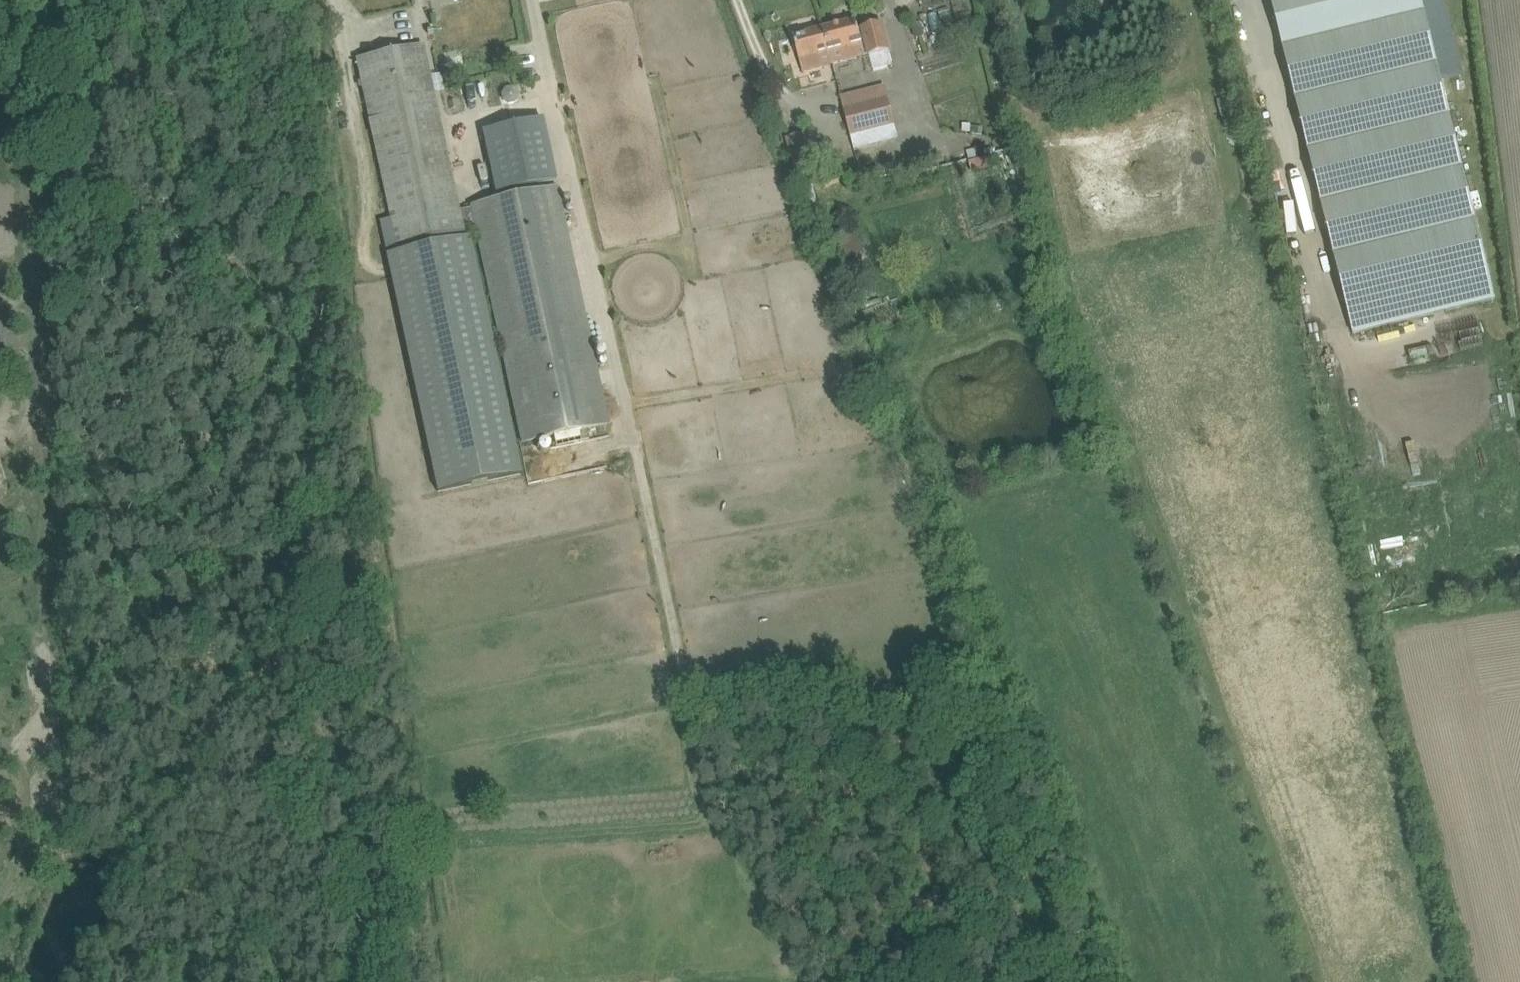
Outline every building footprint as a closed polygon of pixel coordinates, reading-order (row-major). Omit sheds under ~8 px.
[(1421,0),(1271,0),(1353,333),(1494,298),(1421,0)] [(856,20),(823,28),(829,52),(832,63),(869,54),(873,70),(892,65),(888,50),(890,49),(883,23),(858,29),(856,20)] [(829,52),(823,28),(793,36),(802,72),(823,67),(820,54),(829,52)] [(458,209),(424,45),(357,60),(396,245),(385,247),(437,492),(520,474),(467,230),(463,231),(462,225),(473,223),(520,442),(608,423),(557,185),(469,204),(470,207),(458,209)] [(516,91),(510,87),(504,88),(500,94),(501,101),(507,104),(514,103),(517,97),(516,91)] [(894,124),(891,110),(870,115),(867,102),(844,108),(850,135),(894,124)] [(483,132),(496,192),(556,179),(543,119),(483,132)]
